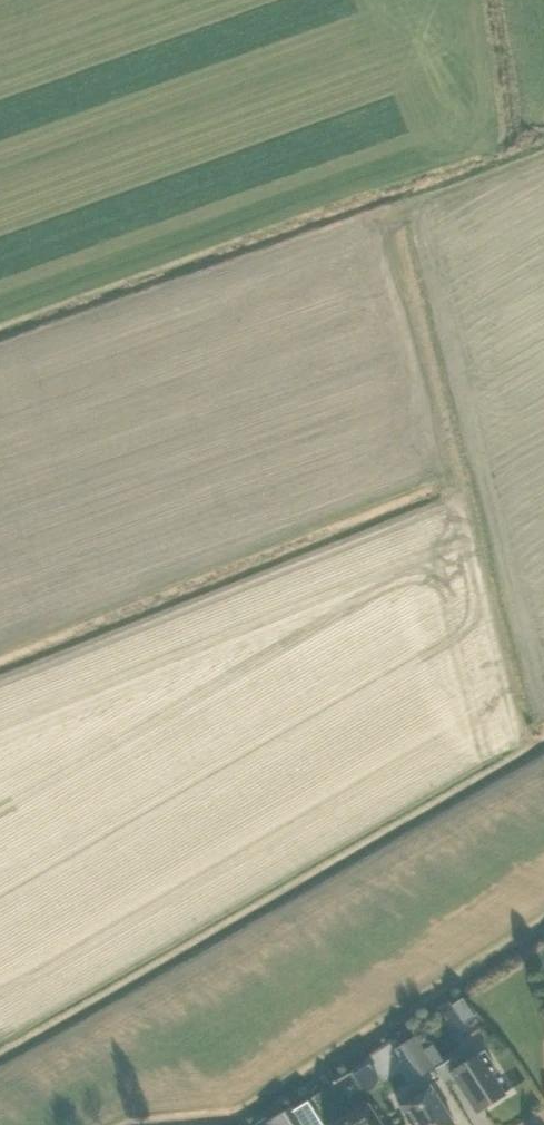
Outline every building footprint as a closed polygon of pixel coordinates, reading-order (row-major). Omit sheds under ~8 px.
[(463,1024),(474,1017),(463,999),(452,1006),(463,1024)] [(395,1049),(414,1080),(434,1068),(415,1037),(395,1049)] [(454,1057),(436,1069),(448,1088),(459,1081),(479,1112),(503,1096),(491,1077),(498,1073),(486,1054),(462,1070),(454,1057)] [(412,1124),(455,1124),(430,1086),(399,1106),(412,1124)] [(293,1111),(299,1119),(302,1124),(322,1124),(308,1102),(293,1111)] [(368,1104),(338,1123),(339,1124),(381,1124),(368,1104)] [(299,1119),(293,1111),(291,1107),(278,1116),(284,1124),(289,1124),(299,1119)]
